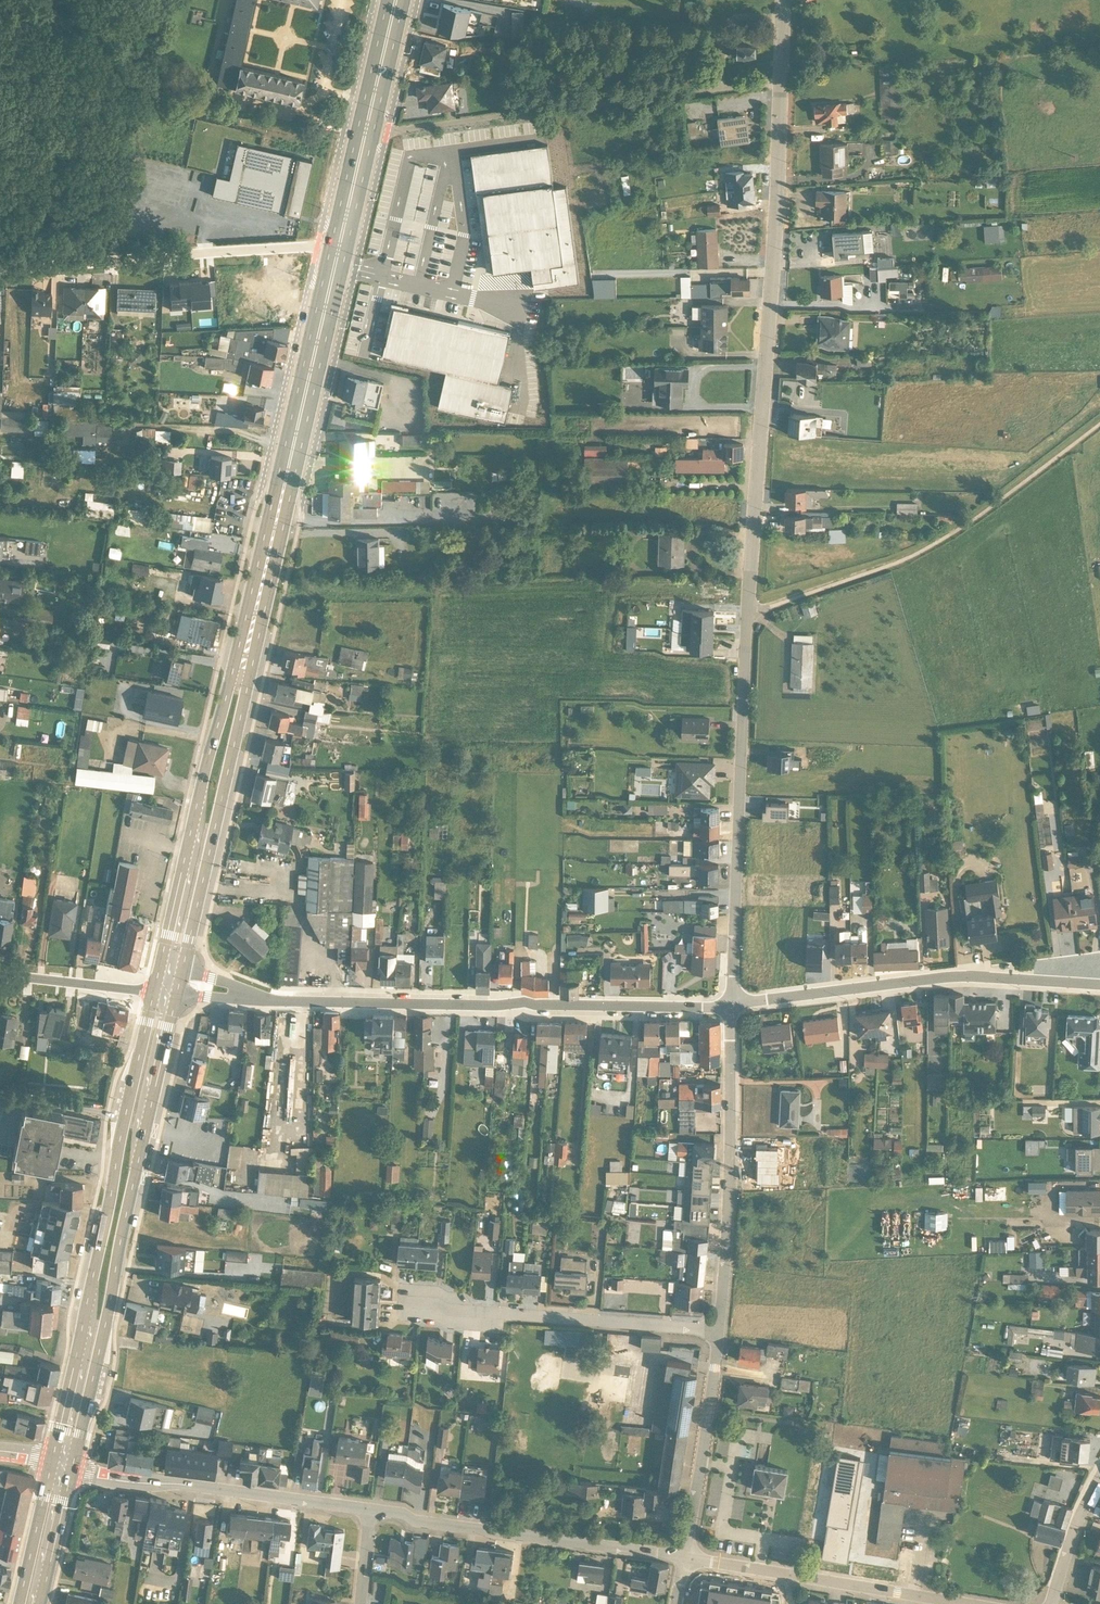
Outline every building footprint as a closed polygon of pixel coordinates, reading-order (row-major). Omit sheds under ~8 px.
[(227,36),(224,36),(221,44),(224,45),(215,83),(216,84),(234,88),(234,87),(239,67),(254,0),(235,0),(227,36)] [(443,4),(438,30),(457,34),(477,33),(481,12),(443,4)] [(523,30),(524,10),(513,10),(513,30),(523,30)] [(483,12),(481,20),(496,23),(497,14),(483,12)] [(442,68),(447,46),(425,41),(424,48),(425,48),(424,51),(421,50),(417,72),(429,75),(429,73),(439,75),(441,67),(442,68)] [(730,55),(757,56),(757,44),(730,43),(730,55)] [(895,66),(878,67),(881,119),(889,118),(890,124),(895,123),(895,118),(901,117),(900,66),(895,66)] [(234,88),(296,102),(301,81),(239,67),(234,87),(234,88)] [(418,87),(419,98),(428,97),(430,111),(454,107),(453,99),(458,98),(456,89),(453,90),(452,82),(418,87)] [(817,115),(817,122),(825,121),(826,125),(838,124),(838,123),(841,122),(841,114),(847,114),(847,112),(854,111),(853,103),(815,106),(816,115),(817,115)] [(717,119),(721,145),(747,142),(743,115),(717,119)] [(687,123),(689,135),(697,134),(695,121),(687,123)] [(881,138),(881,153),(898,153),(898,138),(881,138)] [(471,152),(476,189),(552,179),(547,142),(471,152)] [(215,177),(211,196),(299,216),(311,160),(237,143),(228,179),(215,177)] [(821,166),(822,175),(842,175),(842,165),(848,164),(848,143),(819,144),(819,166),(821,166)] [(618,162),(604,164),(605,171),(619,168),(618,162)] [(733,189),(754,186),(753,173),(744,173),(744,170),(724,172),(725,180),(732,180),(733,189)] [(1001,173),(986,174),(987,184),(1002,183),(1001,173)] [(628,175),(621,176),(624,195),(631,194),(628,175)] [(553,186),(552,179),(476,189),(481,230),(571,219),(567,184),(553,186)] [(726,202),(727,206),(746,205),(746,202),(755,201),(754,186),(733,189),(727,190),(727,197),(726,197),(726,198),(724,198),(725,202),(726,202)] [(846,192),(816,190),(815,206),(823,206),(823,218),(845,219),(846,192)] [(719,204),(700,206),(700,213),(707,212),(708,216),(720,215),(719,204)] [(974,218),(975,235),(996,235),(996,218),(974,218)] [(579,282),(571,219),(481,230),(487,271),(532,265),(535,287),(579,282)] [(891,224),(892,234),(903,233),(902,223),(891,224)] [(697,265),(697,267),(718,266),(717,229),(695,230),(697,265)] [(833,233),(835,258),(855,256),(855,252),(873,251),(872,231),(833,233)] [(877,256),(877,264),(894,263),(893,255),(877,256)] [(953,261),(953,277),(1004,274),(1003,258),(953,261)] [(869,265),(870,278),(886,277),(886,273),(899,272),(898,264),(894,263),(877,264),(869,265)] [(399,265),(398,272),(395,272),(394,277),(405,278),(406,266),(399,265)] [(840,275),(819,276),(820,296),(842,295),(842,301),(853,300),(852,284),(844,284),(843,276),(840,275)] [(690,284),(691,297),(722,296),(722,294),(750,294),(750,278),(739,278),(739,276),(710,277),(710,284),(690,284)] [(595,297),(617,296),(617,277),(594,277),(595,297)] [(907,278),(889,278),(889,289),(899,289),(899,294),(913,294),(913,289),(907,289),(907,278)] [(168,300),(169,310),(182,309),(181,304),(190,303),(188,282),(178,283),(178,284),(169,285),(169,288),(163,289),(162,301),(168,300)] [(78,287),(63,286),(62,314),(63,314),(63,319),(82,320),(84,288),(78,288),(78,287)] [(83,316),(83,317),(102,319),(103,313),(104,313),(105,288),(90,287),(90,288),(84,288),(83,316)] [(118,288),(116,316),(153,317),(155,290),(118,288)] [(31,315),(50,315),(51,295),(43,294),(43,290),(32,290),(31,315)] [(514,380),(496,376),(508,330),(392,301),(379,353),(444,369),(435,404),(504,421),(514,380)] [(701,306),(692,306),(692,317),(701,318),(701,328),(727,328),(728,305),(701,305),(701,306)] [(851,317),(818,314),(816,344),(849,346),(851,317)] [(286,344),(286,343),(290,328),(273,328),(273,327),(227,331),(226,335),(219,334),(216,348),(209,347),(208,354),(217,356),(228,358),(273,367),(275,356),(283,358),(286,344)] [(698,338),(698,348),(727,348),(727,328),(701,328),(700,338),(698,338)] [(112,329),(111,361),(121,361),(122,330),(112,329)] [(870,352),(857,353),(857,362),(871,362),(870,352)] [(140,353),(130,353),(129,363),(140,363),(140,353)] [(245,378),(269,383),(273,367),(228,358),(204,357),(203,368),(204,368),(223,369),(224,362),(242,365),(241,374),(243,376),(245,377),(245,378)] [(798,362),(797,377),(816,377),(816,369),(836,370),(836,361),(807,360),(806,362),(798,362)] [(655,386),(655,403),(683,404),(683,387),(688,387),(688,369),(688,367),(655,366),(654,386),(655,386)] [(384,383),(347,374),(341,398),(378,407),(384,383)] [(51,419),(66,420),(78,420),(80,381),(67,380),(67,385),(56,385),(56,386),(53,386),(52,393),(51,419)] [(51,419),(52,393),(48,393),(48,404),(42,404),(41,419),(51,419)] [(351,413),(372,418),(374,409),(353,403),(351,413)] [(216,411),(214,425),(246,426),(247,421),(261,423),(261,422),(263,421),(263,418),(262,416),(263,409),(239,404),(236,415),(216,411)] [(0,415),(0,417),(25,418),(37,418),(37,407),(32,407),(31,412),(0,411),(0,415)] [(790,410),(789,429),(821,432),(822,413),(822,412),(790,410)] [(167,414),(163,411),(157,420),(162,423),(167,414)] [(25,432),(25,428),(30,428),(31,423),(25,423),(25,418),(0,417),(0,430),(25,432)] [(47,434),(47,420),(36,419),(35,434),(47,434)] [(104,421),(78,420),(66,420),(66,435),(82,436),(82,444),(96,444),(96,441),(110,442),(111,425),(104,425),(104,421)] [(143,436),(143,450),(154,451),(154,444),(170,444),(170,431),(155,430),(155,429),(141,429),(141,436),(143,436)] [(400,435),(400,445),(419,445),(419,438),(421,438),(421,436),(419,436),(419,435),(400,435)] [(369,438),(340,439),(340,456),(375,456),(375,441),(369,441),(369,438)] [(697,438),(685,438),(685,448),(697,448),(697,438)] [(742,458),(743,444),(722,443),(722,449),(702,449),(702,452),(697,452),(697,457),(723,458),(742,458)] [(605,456),(606,446),(585,445),(585,456),(605,456)] [(651,450),(651,456),(666,456),(666,447),(655,447),(655,450),(651,450)] [(75,461),(95,462),(96,449),(75,448),(75,461)] [(210,456),(208,475),(229,476),(229,473),(235,473),(235,462),(230,461),(231,457),(210,456)] [(585,456),(584,488),(627,488),(628,472),(637,472),(637,474),(641,475),(641,458),(605,456),(585,456)] [(697,457),(675,457),(675,470),(723,470),(723,458),(697,457)] [(181,461),(160,460),(159,472),(180,473),(181,461)] [(12,461),(10,477),(22,477),(24,462),(12,461)] [(329,478),(329,492),(369,492),(369,467),(374,467),(374,463),(340,463),(340,478),(329,478)] [(189,487),(199,486),(198,474),(188,474),(189,487)] [(429,481),(381,481),(381,492),(429,493),(429,481)] [(828,493),(828,489),(826,489),(826,486),(787,485),(786,500),(796,500),(797,503),(811,503),(812,492),(828,493)] [(85,515),(113,519),(113,511),(113,503),(92,500),(92,493),(84,492),(84,499),(87,499),(85,515)] [(328,492),(328,517),(352,516),(352,517),(377,517),(377,506),(381,505),(381,493),(328,492)] [(917,510),(917,499),(897,499),(896,510),(917,510)] [(126,522),(211,532),(211,529),(212,529),(213,521),(210,521),(210,517),(165,512),(165,513),(128,508),(126,522)] [(786,512),(786,523),(794,524),(794,525),(825,526),(825,522),(833,522),(833,509),(797,508),(796,512),(786,512)] [(111,521),(110,532),(129,535),(130,523),(111,521)] [(659,530),(658,564),(684,565),(685,530),(659,530)] [(203,566),(218,568),(221,552),(206,549),(208,541),(182,536),(181,543),(177,543),(176,548),(184,550),(182,566),(202,570),(203,566)] [(0,537),(0,557),(9,557),(10,548),(7,547),(8,538),(0,537)] [(357,538),(357,568),(379,567),(379,538),(357,538)] [(40,542),(26,540),(24,553),(39,555),(40,542)] [(107,558),(119,560),(121,549),(109,547),(107,558)] [(130,573),(147,575),(148,566),(131,563),(130,573)] [(191,574),(189,574),(187,582),(190,582),(189,589),(193,590),(191,598),(215,602),(216,601),(221,602),(223,589),(220,588),(222,577),(200,574),(199,575),(192,573),(191,574)] [(0,578),(0,600),(20,603),(23,581),(0,578)] [(813,596),(801,600),(805,613),(817,610),(813,596)] [(116,605),(114,619),(123,621),(125,612),(130,612),(131,608),(116,605)] [(674,618),(673,628),(713,630),(714,608),(682,607),(682,619),(674,618)] [(24,610),(23,620),(51,623),(53,610),(38,608),(38,612),(24,610)] [(180,613),(175,637),(212,645),(217,622),(213,621),(180,613)] [(12,621),(11,628),(23,630),(22,632),(27,632),(27,630),(30,630),(31,623),(12,621)] [(628,625),(627,646),(637,646),(637,625),(628,625)] [(713,638),(713,630),(673,628),(672,628),(671,645),(712,647),(713,638)] [(814,639),(814,638),(812,638),(812,630),(794,630),(793,635),(792,635),(792,638),(790,681),(793,681),(793,687),(809,687),(809,682),(812,682),(814,639)] [(151,636),(150,641),(155,642),(154,644),(155,645),(155,646),(161,647),(162,646),(174,648),(176,639),(169,637),(170,633),(165,632),(165,635),(156,634),(156,637),(151,636)] [(109,640),(96,638),(94,649),(108,651),(109,640)] [(341,647),(337,664),(363,671),(368,652),(367,651),(366,652),(341,647)] [(284,651),(282,660),(284,661),(283,666),(291,668),(291,672),(303,675),(304,673),(317,676),(318,675),(334,676),(335,670),(332,669),(333,665),(325,663),(326,657),(284,651)] [(170,657),(165,679),(178,683),(179,676),(187,678),(191,662),(170,657)] [(412,678),(414,668),(400,666),(399,676),(412,678)] [(308,712),(322,715),(324,703),(324,702),(325,693),(320,692),(312,691),(313,684),(292,678),(291,684),(276,681),(273,698),(291,702),(292,702),(293,697),(313,701),(312,704),(310,703),(308,712)] [(350,684),(348,700),(360,701),(361,691),(367,691),(368,686),(350,684)] [(82,707),(85,688),(78,687),(75,706),(82,707)] [(141,716),(176,724),(176,723),(182,699),(147,691),(141,716)] [(20,693),(19,701),(27,702),(27,694),(20,693)] [(1039,700),(1026,702),(1027,710),(1040,709),(1039,700)] [(30,708),(18,706),(15,724),(27,726),(30,708)] [(315,722),(328,723),(330,713),(322,713),(322,715),(308,712),(304,711),(302,724),(292,722),(293,716),(270,710),(267,724),(285,729),(285,728),(292,730),(292,732),(299,734),(304,737),(312,738),(313,734),(319,735),(321,729),(314,728),(315,722)] [(709,715),(682,714),(682,736),(701,737),(701,739),(709,739),(709,715)] [(100,729),(106,729),(107,722),(87,718),(85,728),(84,735),(79,735),(78,748),(90,750),(92,730),(99,731),(100,729)] [(283,743),(264,738),(260,757),(279,761),(283,743)] [(132,767),(162,773),(168,747),(137,740),(137,741),(127,739),(121,763),(113,763),(112,771),(87,768),(90,750),(78,748),(74,784),(153,794),(154,776),(131,774),(132,767)] [(1084,745),(1083,746),(1084,752),(1085,753),(1085,758),(1084,758),(1085,768),(1087,770),(1095,769),(1093,745),(1092,745),(1092,744),(1084,745)] [(296,757),(295,762),(301,762),(300,765),(314,766),(315,755),(305,754),(304,758),(296,757)] [(676,757),(674,792),(710,794),(710,781),(715,781),(715,759),(676,757)] [(4,779),(5,774),(15,775),(16,763),(0,761),(0,768),(3,769),(3,770),(0,769),(0,778),(4,779)] [(267,762),(265,769),(287,774),(289,766),(267,762)] [(637,762),(637,769),(652,770),(652,762),(637,762)] [(250,797),(281,804),(285,789),(288,790),(290,782),(285,781),(287,774),(265,769),(264,776),(255,774),(250,797)] [(354,774),(345,774),(344,791),(353,791),(354,774)] [(1039,841),(1052,840),(1048,813),(1044,814),(1041,787),(1032,787),(1039,841)] [(366,791),(359,790),(359,794),(358,794),(357,815),(358,815),(358,819),(369,820),(370,804),(368,804),(368,803),(366,803),(366,791)] [(137,794),(127,793),(124,811),(128,813),(128,814),(168,823),(172,809),(135,801),(137,794)] [(790,814),(790,799),(768,798),(768,805),(764,805),(764,814),(790,814)] [(667,800),(649,800),(649,809),(667,810),(667,800)] [(623,801),(623,810),(632,810),(632,801),(623,801)] [(694,804),(694,818),(719,818),(719,805),(694,804)] [(691,825),(691,829),(693,829),(693,832),(700,832),(700,831),(719,831),(719,818),(694,818),(693,825),(691,825)] [(1072,820),(1064,821),(1065,830),(1074,829),(1072,820)] [(261,822),(255,845),(286,853),(289,842),(301,844),(305,842),(309,843),(311,836),(310,835),(312,834),(310,831),(309,832),(309,831),(293,827),(293,825),(275,821),(274,825),(261,822)] [(393,835),(392,848),(400,848),(401,835),(393,835)] [(684,836),(684,850),(709,850),(710,849),(719,849),(719,837),(684,836)] [(354,844),(346,844),(345,858),(353,858),(354,844)] [(1051,847),(1041,849),(1043,864),(1053,863),(1051,847)] [(1068,852),(1069,863),(1083,861),(1081,850),(1068,852)] [(337,946),(336,961),(349,962),(351,924),(354,862),(354,858),(353,858),(345,858),(307,857),(306,874),(298,874),(297,893),(305,893),(304,910),(305,910),(305,914),(319,941),(324,940),(324,945),(337,946)] [(134,889),(138,865),(118,861),(113,887),(110,887),(103,923),(97,959),(132,967),(137,964),(143,966),(149,940),(143,939),(144,932),(145,932),(149,929),(150,924),(148,920),(147,920),(147,919),(147,918),(136,916),(137,914),(136,914),(128,912),(131,904),(134,904),(135,904),(138,890),(137,890),(134,889)] [(669,861),(669,871),(698,871),(698,878),(709,878),(709,876),(718,876),(718,861),(695,861),(683,861),(669,861)] [(371,863),(354,862),(351,924),(374,925),(375,899),(372,899),(373,863),(371,863)] [(939,872),(930,872),(931,866),(921,866),(920,885),(939,885),(939,872)] [(1002,909),(996,875),(965,880),(966,892),(959,894),(962,914),(967,913),(970,935),(997,931),(994,911),(1002,909)] [(35,896),(38,878),(24,876),(21,895),(23,895),(19,922),(28,924),(29,926),(31,926),(33,925),(35,925),(37,914),(32,913),(33,907),(32,906),(33,896),(35,896)] [(829,882),(830,899),(839,899),(839,881),(837,881),(837,876),(831,876),(830,881),(829,882)] [(854,909),(862,908),(863,909),(872,909),(871,877),(866,877),(866,890),(862,890),(862,891),(853,892),(854,909)] [(435,896),(446,896),(446,881),(436,880),(435,896)] [(610,893),(610,884),(584,884),(585,906),(616,905),(615,893),(610,893)] [(1076,923),(1096,921),(1091,887),(1072,890),(1076,923)] [(1076,923),(1072,890),(1053,893),(1057,926),(1076,923)] [(699,895),(664,895),(664,908),(702,908),(702,910),(718,910),(718,899),(717,898),(717,893),(699,892),(699,895)] [(9,940),(13,911),(12,911),(14,901),(6,899),(7,898),(0,897),(0,938),(9,940)] [(77,903),(77,902),(52,899),(47,935),(69,938),(72,920),(74,920),(77,903)] [(947,903),(925,903),(927,941),(929,941),(929,944),(930,945),(935,945),(937,942),(937,940),(949,940),(947,903)] [(87,904),(85,917),(90,919),(93,906),(87,904)] [(289,904),(283,904),(278,982),(288,983),(295,984),(295,983),(297,983),(301,925),(300,924),(290,904),(289,904)] [(381,943),(382,917),(375,917),(374,943),(381,943)] [(242,919),(227,935),(253,959),(269,942),(263,936),(267,932),(255,920),(250,926),(242,919)] [(86,936),(83,958),(97,960),(97,959),(103,923),(95,921),(93,937),(86,936)] [(477,923),(470,921),(468,928),(476,930),(477,923)] [(675,939),(675,947),(716,949),(716,923),(695,921),(694,929),(693,929),(693,938),(687,937),(687,940),(675,939)] [(852,956),(867,955),(867,924),(864,921),(860,921),(858,924),(858,930),(851,931),(852,956)] [(352,969),(355,969),(357,967),(365,967),(365,958),(368,958),(368,947),(366,947),(365,940),(363,940),(364,925),(351,924),(349,966),(350,966),(352,969)] [(844,926),(835,926),(836,956),(852,956),(851,926),(845,927),(844,926)] [(587,942),(589,933),(581,931),(568,931),(568,941),(579,940),(587,942)] [(444,935),(426,934),(426,961),(443,962),(444,935)] [(537,935),(528,934),(528,948),(537,948),(537,935)] [(873,946),(874,965),(918,963),(918,944),(917,944),(916,934),(906,934),(906,937),(881,938),(881,946),(873,946)] [(807,962),(830,963),(831,939),(807,938),(807,962)] [(489,990),(491,943),(476,943),(475,970),(476,970),(476,990),(489,990)] [(397,945),(380,945),(380,965),(379,965),(379,973),(381,973),(381,982),(396,983),(396,982),(397,945)] [(715,949),(682,948),(681,957),(693,958),(692,966),(714,967),(715,949)] [(671,954),(668,949),(662,953),(665,958),(671,954)] [(396,982),(410,984),(411,973),(414,973),(414,963),(413,962),(413,954),(403,953),(403,950),(397,950),(396,982)] [(499,962),(499,981),(512,981),(512,962),(513,962),(513,950),(499,950),(499,958),(505,959),(505,962),(499,962)] [(568,950),(561,951),(561,992),(579,992),(579,974),(587,974),(586,964),(578,965),(578,961),(571,955),(568,955),(568,950)] [(620,958),(611,958),(611,979),(620,979),(620,982),(650,982),(650,958),(639,958),(639,961),(620,960),(620,958)] [(535,960),(521,960),(521,976),(522,976),(521,991),(549,991),(548,975),(535,975),(535,960)] [(934,990),(934,1029),(948,1027),(948,990),(934,990)] [(975,1028),(995,1028),(995,998),(963,997),(963,990),(948,990),(949,1014),(963,1015),(963,1028),(964,1028),(964,1035),(975,1035),(975,1028)] [(916,997),(901,999),(904,1019),(912,1018),(913,1026),(922,1025),(920,1007),(918,1007),(916,997)] [(1040,1031),(1040,1029),(1047,1029),(1048,1021),(1050,1021),(1051,1011),(1048,1011),(1048,1005),(1034,1005),(1034,1000),(1025,999),(1024,1009),(1023,1010),(1023,1019),(1025,1019),(1025,1028),(1032,1028),(1032,1030),(1034,1033),(1037,1033),(1040,1031)] [(126,1018),(128,1010),(125,1006),(117,1004),(117,1005),(107,1003),(106,1004),(97,1002),(96,1007),(92,1006),(89,1017),(91,1018),(88,1031),(100,1034),(100,1036),(118,1040),(121,1031),(123,1022),(124,1023),(125,1017),(126,1018)] [(872,1007),(875,1029),(876,1035),(887,1034),(886,1028),(892,1027),(890,1005),(872,1007)] [(855,1009),(858,1032),(875,1029),(872,1007),(855,1009)] [(39,1010),(36,1035),(46,1036),(47,1033),(58,1034),(64,1010),(48,1008),(47,1011),(39,1010)] [(241,1024),(242,1010),(228,1009),(227,1024),(218,1023),(215,1044),(221,1044),(221,1047),(232,1047),(234,1029),(240,1029),(245,1030),(245,1025),(241,1024)] [(1099,1061),(1099,1012),(1097,1009),(1093,1012),(1067,1010),(1066,1032),(1078,1044),(1077,1060),(1099,1061)] [(312,1027),(312,1048),(313,1081),(322,1081),(322,1070),(321,1069),(321,1066),(319,1065),(319,1064),(321,1063),(321,1055),(320,1055),(320,1053),(321,1052),(321,1050),(334,1049),(334,1048),(334,1036),(338,1036),(337,1013),(324,1012),(323,1025),(321,1025),(321,1027),(312,1027)] [(803,1016),(806,1038),(840,1034),(837,1012),(803,1016)] [(0,1013),(0,1043),(13,1046),(18,1016),(0,1013)] [(269,1014),(254,1014),(254,1043),(269,1044),(269,1014)] [(382,1052),(392,1052),(394,1016),(373,1015),(373,1018),(365,1018),(364,1037),(372,1038),(373,1039),(373,1043),(382,1043),(382,1052)] [(406,1030),(406,1016),(394,1016),(392,1052),(392,1059),(404,1059),(404,1045),(405,1045),(405,1035),(406,1034),(407,1034),(407,1030),(406,1030)] [(414,1034),(414,1069),(433,1070),(434,1045),(430,1045),(430,1016),(416,1016),(416,1030),(413,1030),(413,1034),(414,1034)] [(660,1040),(660,1017),(646,1017),(645,1035),(639,1036),(637,1078),(656,1078),(656,1070),(659,1070),(660,1051),(661,1050),(660,1040)] [(679,1017),(660,1017),(660,1040),(667,1041),(667,1048),(670,1048),(670,1058),(680,1058),(679,1017)] [(691,1017),(679,1017),(680,1045),(720,1045),(720,1029),(700,1029),(700,1038),(686,1038),(686,1031),(691,1031),(691,1017)] [(720,1029),(720,1017),(700,1017),(700,1029),(720,1029)] [(550,1018),(538,1018),(537,1036),(541,1037),(538,1082),(546,1082),(547,1067),(550,1018)] [(562,1019),(550,1018),(547,1067),(557,1067),(558,1037),(561,1038),(561,1037),(562,1019)] [(577,1047),(585,1048),(587,1019),(565,1018),(564,1045),(577,1046),(577,1047)] [(764,1048),(785,1045),(784,1041),(792,1040),(790,1018),(761,1022),(762,1031),(761,1032),(761,1038),(763,1038),(764,1048)] [(485,1086),(492,1087),(494,1051),(495,1050),(495,1030),(478,1029),(478,1030),(477,1031),(466,1030),(464,1059),(482,1060),(482,1065),(486,1065),(485,1086)] [(599,1065),(614,1066),(616,1030),(601,1029),(599,1065)] [(631,1046),(631,1045),(631,1031),(616,1030),(615,1045),(614,1066),(628,1068),(629,1057),(630,1057),(630,1050),(631,1046)] [(206,1037),(206,1034),(204,1043),(195,1041),(198,1032),(197,1032),(186,1079),(186,1080),(200,1083),(205,1059),(207,1043),(206,1037)] [(512,1069),(527,1070),(528,1052),(529,1051),(529,1042),(527,1042),(527,1032),(514,1032),(512,1069)] [(917,1037),(917,1047),(928,1048),(928,1038),(917,1037)] [(27,1059),(29,1046),(20,1045),(18,1058),(27,1059)] [(720,1045),(680,1045),(680,1058),(720,1059),(720,1045)] [(857,1050),(857,1065),(889,1065),(889,1050),(857,1050)] [(239,1086),(237,1085),(236,1093),(244,1094),(245,1086),(251,1087),(254,1064),(242,1063),(239,1086)] [(930,1068),(930,1097),(944,1097),(944,1068),(930,1068)] [(496,1070),(494,1093),(504,1094),(506,1070),(496,1070)] [(696,1078),(679,1079),(679,1093),(721,1094),(720,1080),(696,1080),(696,1078)] [(201,1096),(202,1092),(218,1096),(221,1088),(200,1083),(198,1096),(183,1092),(178,1113),(207,1117),(209,1108),(206,1107),(208,1098),(201,1096)] [(781,1084),(779,1121),(798,1122),(800,1086),(781,1084)] [(658,1102),(679,1102),(679,1128),(696,1128),(695,1106),(721,1105),(721,1094),(679,1093),(670,1093),(662,1093),(659,1093),(658,1102)] [(1032,1111),(1032,1108),(1046,1109),(1046,1100),(1024,1099),(1024,1111),(1032,1111)] [(1073,1102),(1073,1128),(1099,1128),(1099,1118),(1099,1101),(1073,1102)] [(88,1139),(92,1118),(23,1104),(21,1114),(20,1114),(13,1150),(14,1150),(12,1160),(52,1168),(55,1158),(60,1135),(88,1139)] [(434,1136),(436,1118),(425,1117),(423,1135),(434,1136)] [(875,1140),(893,1141),(893,1132),(883,1131),(883,1127),(875,1127),(875,1140)] [(567,1160),(568,1137),(556,1137),(556,1159),(567,1160)] [(669,1137),(668,1154),(686,1155),(693,1155),(693,1157),(701,1157),(702,1154),(714,1155),(714,1139),(669,1137)] [(1067,1153),(1076,1153),(1076,1167),(1092,1167),(1092,1164),(1099,1164),(1099,1142),(1067,1142),(1067,1153)] [(242,1146),(230,1144),(227,1166),(239,1167),(240,1167),(242,1146)] [(709,1193),(709,1187),(710,1181),(711,1181),(712,1172),(714,1155),(702,1154),(701,1157),(693,1157),(693,1155),(686,1155),(685,1170),(684,1185),(683,1200),(682,1215),(709,1217),(711,1202),(711,1193),(709,1193)] [(611,1155),(611,1164),(624,1164),(624,1155),(611,1155)] [(321,1166),(322,1156),(312,1156),(312,1168),(314,1168),(313,1195),(330,1195),(331,1169),(329,1169),(330,1166),(321,1166)] [(211,1185),(215,1165),(194,1161),(194,1164),(167,1159),(163,1176),(164,1177),(191,1178),(210,1186),(211,1185)] [(398,1181),(399,1165),(386,1164),(385,1180),(398,1181)] [(632,1165),(607,1165),(607,1177),(632,1178),(632,1165)] [(306,1197),(308,1174),(259,1170),(256,1192),(306,1197)] [(1047,1186),(1047,1174),(1029,1175),(1029,1187),(1047,1186)] [(82,1184),(50,1183),(50,1191),(59,1191),(59,1202),(79,1204),(81,1204),(82,1184)] [(1059,1208),(1099,1208),(1099,1185),(1059,1185),(1059,1208)] [(159,1200),(196,1204),(197,1191),(161,1186),(159,1200)] [(159,1200),(158,1214),(176,1217),(176,1218),(190,1219),(191,1212),(197,1213),(198,1205),(159,1200)] [(925,1201),(925,1220),(947,1220),(947,1201),(925,1201)] [(72,1231),(79,1204),(59,1202),(41,1202),(35,1229),(72,1231)] [(403,1204),(392,1203),(392,1206),(388,1206),(387,1225),(391,1225),(390,1229),(401,1230),(403,1204)] [(216,1218),(239,1220),(240,1210),(217,1207),(216,1218)] [(499,1216),(499,1212),(492,1211),(492,1216),(489,1216),(488,1233),(499,1234),(500,1217),(499,1216)] [(532,1228),(546,1229),(546,1223),(549,1223),(550,1213),(546,1213),(546,1212),(533,1211),(532,1228)] [(709,1235),(708,1235),(708,1233),(709,1217),(682,1215),(675,1215),(673,1224),(663,1224),(662,1244),(688,1247),(689,1244),(707,1246),(708,1240),(709,1240),(709,1235)] [(216,1220),(215,1227),(225,1229),(226,1221),(216,1220)] [(450,1221),(441,1220),(440,1233),(438,1233),(437,1241),(448,1242),(450,1221)] [(1083,1225),(1079,1229),(1085,1236),(1085,1243),(1099,1243),(1099,1225),(1083,1225)] [(28,1235),(25,1248),(30,1249),(30,1252),(67,1255),(72,1231),(35,1229),(33,1236),(28,1235)] [(507,1284),(523,1285),(525,1256),(524,1256),(525,1247),(514,1247),(514,1245),(511,1245),(514,1245),(515,1235),(506,1234),(505,1247),(513,1248),(513,1255),(510,1255),(509,1267),(508,1267),(507,1284)] [(1006,1236),(989,1236),(989,1247),(1006,1247),(1006,1236)] [(418,1238),(400,1237),(398,1263),(417,1265),(418,1238)] [(483,1240),(474,1240),(472,1269),(490,1271),(491,1247),(483,1246),(483,1240)] [(1085,1243),(1078,1243),(1079,1260),(1099,1260),(1099,1243),(1085,1243)] [(418,1244),(417,1265),(436,1266),(437,1246),(418,1244)] [(689,1244),(688,1247),(662,1244),(661,1244),(660,1252),(657,1252),(657,1256),(671,1257),(671,1258),(675,1258),(675,1261),(678,1261),(678,1259),(681,1259),(680,1277),(704,1278),(707,1246),(689,1244)] [(155,1255),(154,1267),(182,1270),(183,1269),(193,1270),(195,1248),(156,1245),(156,1246),(157,1246),(156,1255),(155,1255)] [(1042,1246),(1029,1247),(1029,1262),(1043,1261),(1042,1246)] [(226,1250),(226,1259),(248,1259),(248,1251),(226,1250)] [(11,1273),(12,1251),(0,1251),(0,1272),(11,1273)] [(570,1288),(587,1289),(589,1267),(586,1267),(587,1255),(573,1254),(573,1252),(562,1251),(559,1279),(571,1280),(570,1288)] [(67,1255),(32,1253),(31,1268),(65,1271),(66,1271),(67,1255)] [(541,1258),(525,1257),(523,1285),(540,1286),(540,1285),(547,1285),(548,1270),(541,1270),(541,1268),(541,1267),(541,1258)] [(325,1272),(326,1261),(319,1260),(317,1271),(281,1267),(280,1285),(323,1290),(325,1272)] [(1060,1261),(1059,1269),(1076,1269),(1076,1270),(1087,1271),(1087,1275),(1099,1274),(1099,1260),(1079,1260),(1078,1261),(1060,1261)] [(1028,1269),(1010,1269),(1009,1277),(1027,1278),(1028,1269)] [(611,1283),(623,1284),(624,1274),(612,1273),(611,1283)] [(690,1300),(690,1298),(702,1299),(704,1278),(680,1277),(669,1276),(668,1285),(675,1286),(674,1299),(690,1300)] [(381,1278),(353,1277),(350,1321),(378,1323),(381,1278)] [(1038,1279),(1037,1290),(1056,1291),(1057,1279),(1038,1279)] [(9,1284),(8,1295),(60,1299),(61,1285),(51,1284),(51,1281),(40,1280),(40,1281),(36,1280),(35,1291),(26,1290),(26,1286),(9,1284)] [(162,1280),(157,1306),(160,1307),(160,1304),(195,1311),(196,1311),(202,1312),(205,1295),(199,1294),(199,1293),(197,1292),(198,1289),(191,1287),(191,1286),(162,1280)] [(1076,1285),(1075,1300),(1086,1301),(1086,1302),(1095,1302),(1099,1302),(1099,1286),(1097,1286),(1097,1285),(1076,1285)] [(52,1307),(52,1306),(20,1302),(19,1310),(2,1309),(1,1313),(0,1312),(0,1325),(50,1330),(50,1329),(49,1329),(51,1316),(51,1315),(51,1314),(51,1307),(52,1307)] [(153,1331),(158,1333),(160,1325),(155,1324),(158,1309),(126,1302),(123,1314),(138,1318),(134,1337),(151,1341),(153,1331)] [(1099,1329),(1099,1302),(1095,1302),(1094,1310),(1091,1310),(1090,1328),(1099,1329)] [(1055,1333),(1063,1334),(1063,1335),(1069,1336),(1070,1337),(1071,1339),(1078,1345),(1096,1347),(1096,1348),(1099,1348),(1099,1329),(1090,1328),(1065,1326),(1009,1319),(1008,1321),(1005,1321),(1004,1328),(1008,1328),(1006,1338),(1013,1339),(1015,1327),(1027,1328),(1028,1327),(1035,1328),(1035,1331),(1043,1332),(1044,1328),(1049,1329),(1048,1332),(1055,1333)] [(546,1324),(545,1337),(583,1340),(584,1327),(546,1324)] [(5,1335),(5,1332),(18,1332),(18,1331),(31,1332),(31,1329),(0,1326),(0,1334),(5,1335)] [(642,1330),(640,1343),(661,1345),(662,1332),(642,1330)] [(217,1343),(218,1331),(207,1331),(207,1342),(217,1343)] [(331,1331),(330,1345),(342,1345),(343,1342),(357,1342),(358,1342),(358,1333),(331,1331)] [(402,1339),(402,1333),(388,1333),(387,1342),(383,1342),(382,1351),(387,1357),(399,1358),(399,1360),(409,1360),(411,1340),(402,1339)] [(428,1336),(425,1364),(436,1365),(437,1356),(452,1357),(453,1338),(428,1336)] [(741,1339),(739,1354),(749,1356),(748,1358),(759,1359),(760,1354),(766,1355),(767,1349),(787,1352),(789,1340),(783,1338),(768,1336),(767,1337),(767,1342),(741,1339)] [(479,1343),(470,1343),(469,1361),(478,1361),(478,1363),(477,1367),(479,1368),(488,1369),(490,1368),(490,1364),(499,1365),(500,1343),(479,1341),(479,1343)] [(1062,1352),(1063,1344),(1062,1344),(1047,1342),(1041,1342),(1041,1344),(1035,1343),(1034,1348),(1062,1352)] [(33,1351),(20,1346),(18,1353),(31,1357),(33,1351)] [(1022,1347),(1009,1346),(1008,1355),(1021,1356),(1022,1347)] [(0,1351),(0,1362),(16,1364),(17,1354),(13,1353),(13,1352),(0,1351)] [(370,1354),(359,1353),(358,1363),(369,1365),(370,1354)] [(667,1422),(688,1424),(693,1393),(694,1393),(695,1386),(694,1386),(697,1368),(690,1366),(691,1359),(667,1355),(666,1362),(672,1363),(671,1367),(677,1368),(676,1372),(661,1370),(652,1424),(656,1424),(655,1427),(664,1428),(665,1426),(666,1426),(667,1422)] [(1068,1356),(1065,1356),(1063,1372),(1072,1373),(1072,1374),(1094,1377),(1096,1360),(1074,1358),(1073,1358),(1068,1358),(1068,1356)] [(55,1381),(59,1366),(40,1361),(39,1361),(37,1369),(5,1364),(4,1375),(35,1379),(36,1377),(55,1381)] [(323,1394),(325,1370),(312,1369),(310,1393),(323,1394)] [(782,1371),(781,1382),(809,1385),(810,1375),(782,1371)] [(53,1381),(36,1377),(35,1379),(4,1375),(2,1383),(8,1384),(6,1391),(0,1391),(0,1401),(7,1402),(9,1392),(48,1401),(53,1381)] [(1043,1376),(1032,1375),(1030,1393),(1042,1394),(1043,1390),(1042,1390),(1043,1376)] [(767,1392),(769,1381),(741,1378),(738,1396),(758,1399),(759,1392),(767,1392)] [(451,1382),(446,1387),(452,1392),(457,1387),(451,1382)] [(1064,1394),(1063,1402),(1089,1405),(1089,1403),(1098,1404),(1099,1391),(1091,1390),(1091,1388),(1076,1387),(1075,1396),(1064,1394)] [(997,1394),(996,1402),(1006,1403),(1007,1395),(1001,1394),(997,1394)] [(130,1397),(125,1418),(161,1427),(161,1425),(170,1427),(172,1417),(173,1417),(175,1408),(130,1397)] [(478,1398),(477,1407),(486,1407),(487,1398),(478,1398)] [(784,1401),(783,1410),(792,1411),(793,1401),(784,1401)] [(192,1411),(191,1416),(195,1417),(194,1420),(210,1424),(214,1410),(197,1407),(196,1412),(192,1411)] [(489,1409),(487,1424),(499,1426),(501,1410),(489,1409)] [(44,1419),(16,1413),(15,1420),(0,1416),(0,1426),(40,1435),(44,1419)] [(958,1416),(956,1428),(966,1429),(968,1418),(958,1416)] [(622,1420),(621,1427),(649,1429),(649,1422),(622,1420)] [(440,1422),(438,1440),(447,1441),(449,1423),(440,1422)] [(660,1469),(681,1473),(688,1424),(667,1422),(666,1426),(660,1469)] [(123,1467),(128,1431),(128,1430),(115,1428),(115,1433),(112,1449),(109,1448),(107,1464),(123,1467)] [(889,1448),(885,1475),(884,1486),(883,1494),(883,1495),(904,1498),(948,1504),(958,1505),(965,1453),(943,1449),(944,1436),(891,1429),(889,1448)] [(137,1443),(138,1432),(128,1431),(123,1467),(150,1471),(153,1449),(142,1447),(141,1451),(135,1450),(136,1443),(137,1443)] [(1053,1432),(1051,1455),(1079,1457),(1079,1455),(1089,1456),(1091,1435),(1071,1433),(1070,1435),(1062,1434),(1062,1432),(1053,1432)] [(300,1484),(316,1486),(323,1440),(321,1439),(322,1433),(316,1433),(315,1438),(314,1438),(311,1454),(303,1453),(301,1464),(303,1465),(300,1484)] [(180,1437),(168,1436),(167,1439),(166,1451),(163,1469),(180,1471),(184,1441),(179,1441),(180,1437)] [(338,1436),(336,1458),(348,1459),(360,1460),(360,1464),(356,1463),(354,1479),(368,1481),(370,1465),(368,1465),(370,1451),(366,1450),(367,1441),(358,1440),(359,1439),(338,1436)] [(166,1451),(167,1439),(159,1438),(158,1450),(166,1451)] [(232,1442),(218,1439),(216,1453),(229,1455),(232,1442)] [(187,1446),(188,1442),(184,1441),(180,1471),(212,1475),(215,1454),(190,1450),(191,1447),(187,1446)] [(403,1482),(407,1445),(398,1444),(397,1453),(389,1452),(388,1458),(387,1458),(384,1479),(384,1480),(403,1482)] [(417,1446),(407,1445),(403,1482),(421,1484),(424,1463),(423,1462),(424,1456),(416,1455),(417,1446)] [(255,1480),(285,1485),(285,1484),(287,1468),(284,1464),(279,1463),(280,1456),(271,1455),(272,1448),(260,1446),(260,1447),(259,1453),(255,1480)] [(885,1475),(889,1448),(879,1447),(875,1473),(885,1475)] [(862,1454),(838,1450),(820,1552),(844,1556),(862,1454)] [(243,1468),(242,1478),(255,1480),(259,1453),(249,1451),(248,1459),(239,1458),(238,1467),(243,1468)] [(756,1459),(752,1482),(784,1488),(788,1464),(756,1459)] [(440,1467),(437,1485),(447,1486),(447,1488),(460,1488),(463,1465),(451,1464),(451,1461),(442,1460),(441,1463),(441,1467),(440,1467)] [(464,1460),(460,1488),(484,1492),(488,1463),(464,1460)] [(670,1484),(679,1484),(681,1473),(660,1469),(651,1468),(650,1482),(670,1484)] [(33,1476),(6,1470),(0,1469),(0,1483),(3,1484),(6,1485),(1,1508),(0,1508),(0,1526),(21,1530),(24,1515),(26,1506),(30,1489),(33,1476)] [(1062,1472),(1050,1469),(1047,1482),(1059,1485),(1062,1472)] [(531,1472),(531,1479),(540,1479),(540,1482),(552,1484),(553,1474),(532,1472),(531,1472)] [(569,1476),(568,1485),(577,1486),(577,1488),(597,1490),(598,1477),(569,1476)] [(624,1486),(623,1505),(645,1507),(646,1494),(677,1498),(679,1484),(670,1484),(650,1482),(620,1479),(619,1485),(624,1486)] [(117,1495),(112,1494),(111,1505),(108,1505),(107,1513),(110,1513),(116,1514),(113,1533),(121,1534),(127,1496),(124,1496),(124,1494),(119,1493),(117,1495)] [(1042,1497),(1038,1511),(1038,1514),(1033,1530),(1060,1537),(1072,1502),(1043,1494),(1042,1497)] [(143,1540),(150,1497),(134,1495),(131,1514),(138,1515),(136,1531),(134,1531),(133,1539),(143,1540)] [(904,1498),(883,1495),(881,1495),(876,1537),(879,1540),(888,1541),(892,1539),(892,1533),(900,1534),(904,1498)] [(1038,1511),(1042,1497),(1033,1495),(1030,1509),(1038,1511)] [(744,1512),(745,1497),(736,1496),(735,1511),(744,1512)] [(165,1500),(150,1497),(144,1536),(154,1538),(153,1544),(179,1548),(185,1510),(185,1509),(169,1507),(169,1503),(165,1502),(166,1500),(165,1500)] [(246,1514),(230,1512),(229,1522),(226,1522),(225,1535),(233,1536),(233,1541),(242,1541),(246,1514)] [(246,1514),(243,1539),(261,1540),(262,1535),(270,1536),(272,1517),(246,1514)] [(272,1517),(268,1554),(277,1555),(280,1536),(288,1537),(290,1519),(272,1517)] [(196,1519),(193,1553),(207,1554),(211,1521),(196,1519)] [(318,1528),(319,1524),(310,1523),(306,1547),(315,1548),(314,1555),(325,1557),(324,1565),(325,1566),(336,1568),(339,1551),(340,1551),(343,1530),(333,1529),(333,1530),(318,1528)] [(0,1526),(0,1556),(14,1559),(21,1530),(0,1526)] [(390,1538),(387,1564),(403,1566),(404,1559),(411,1559),(414,1537),(405,1535),(405,1540),(390,1538)] [(432,1549),(430,1568),(446,1570),(447,1561),(457,1562),(460,1539),(441,1536),(439,1550),(432,1549)] [(495,1544),(478,1541),(476,1549),(473,1549),(471,1560),(481,1562),(481,1568),(479,1568),(477,1590),(489,1591),(491,1570),(492,1567),(495,1544)] [(514,1546),(495,1544),(492,1567),(511,1570),(514,1546)] [(602,1577),(605,1558),(580,1554),(577,1574),(577,1575),(602,1577)] [(655,1580),(665,1583),(670,1558),(652,1554),(648,1572),(632,1569),(630,1581),(646,1584),(646,1585),(653,1587),(654,1587),(655,1580)] [(76,1557),(72,1576),(105,1584),(110,1563),(84,1556),(83,1559),(76,1557)] [(204,1557),(203,1566),(212,1567),(212,1557),(204,1557)] [(1086,1586),(1099,1589),(1099,1562),(1091,1560),(1086,1586)] [(294,1568),(279,1566),(278,1578),(293,1580),(294,1568)] [(8,1585),(10,1575),(9,1575),(10,1571),(5,1570),(6,1568),(0,1567),(0,1583),(8,1585)] [(491,1570),(489,1591),(501,1592),(503,1578),(501,1578),(502,1572),(491,1570)] [(191,1578),(184,1577),(181,1599),(188,1600),(191,1578)] [(100,1586),(98,1594),(111,1597),(113,1589),(100,1586)] [(588,1603),(607,1603),(609,1589),(598,1587),(596,1597),(589,1596),(588,1603)] [(622,1591),(609,1589),(607,1603),(620,1603),(622,1591)] [(67,1592),(65,1602),(64,1603),(96,1603),(97,1599),(67,1592)] [(828,1596),(825,1595),(825,1594),(821,1593),(820,1595),(808,1594),(808,1596),(806,1598),(806,1600),(807,1602),(807,1603),(827,1603),(828,1596)] [(101,1595),(99,1602),(103,1603),(102,1603),(110,1603),(111,1597),(101,1595)]
